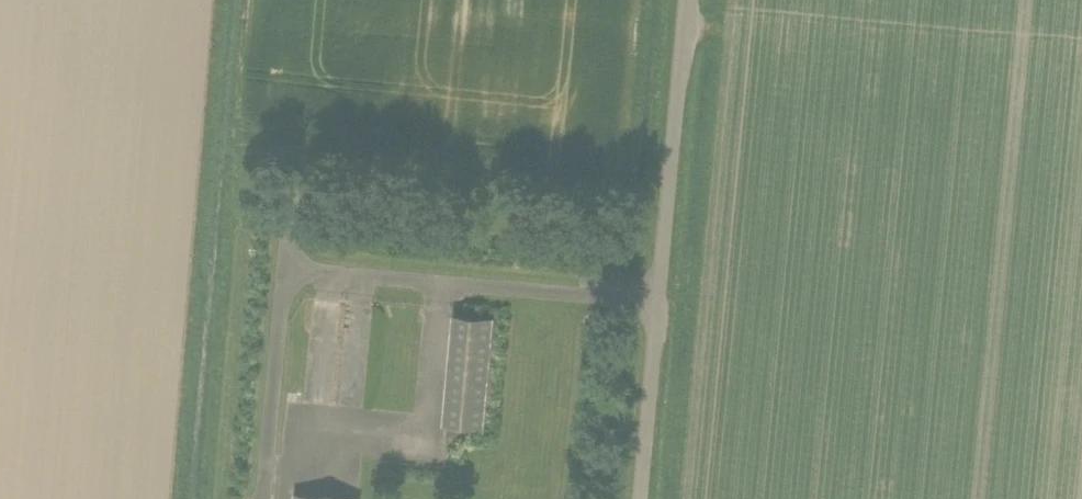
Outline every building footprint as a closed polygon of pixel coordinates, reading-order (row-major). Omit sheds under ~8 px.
[(451,311),(441,422),(448,423),(484,426),(494,315),(453,311),(451,311)] [(291,498),(355,498),(356,496),(291,490),(291,498)]
